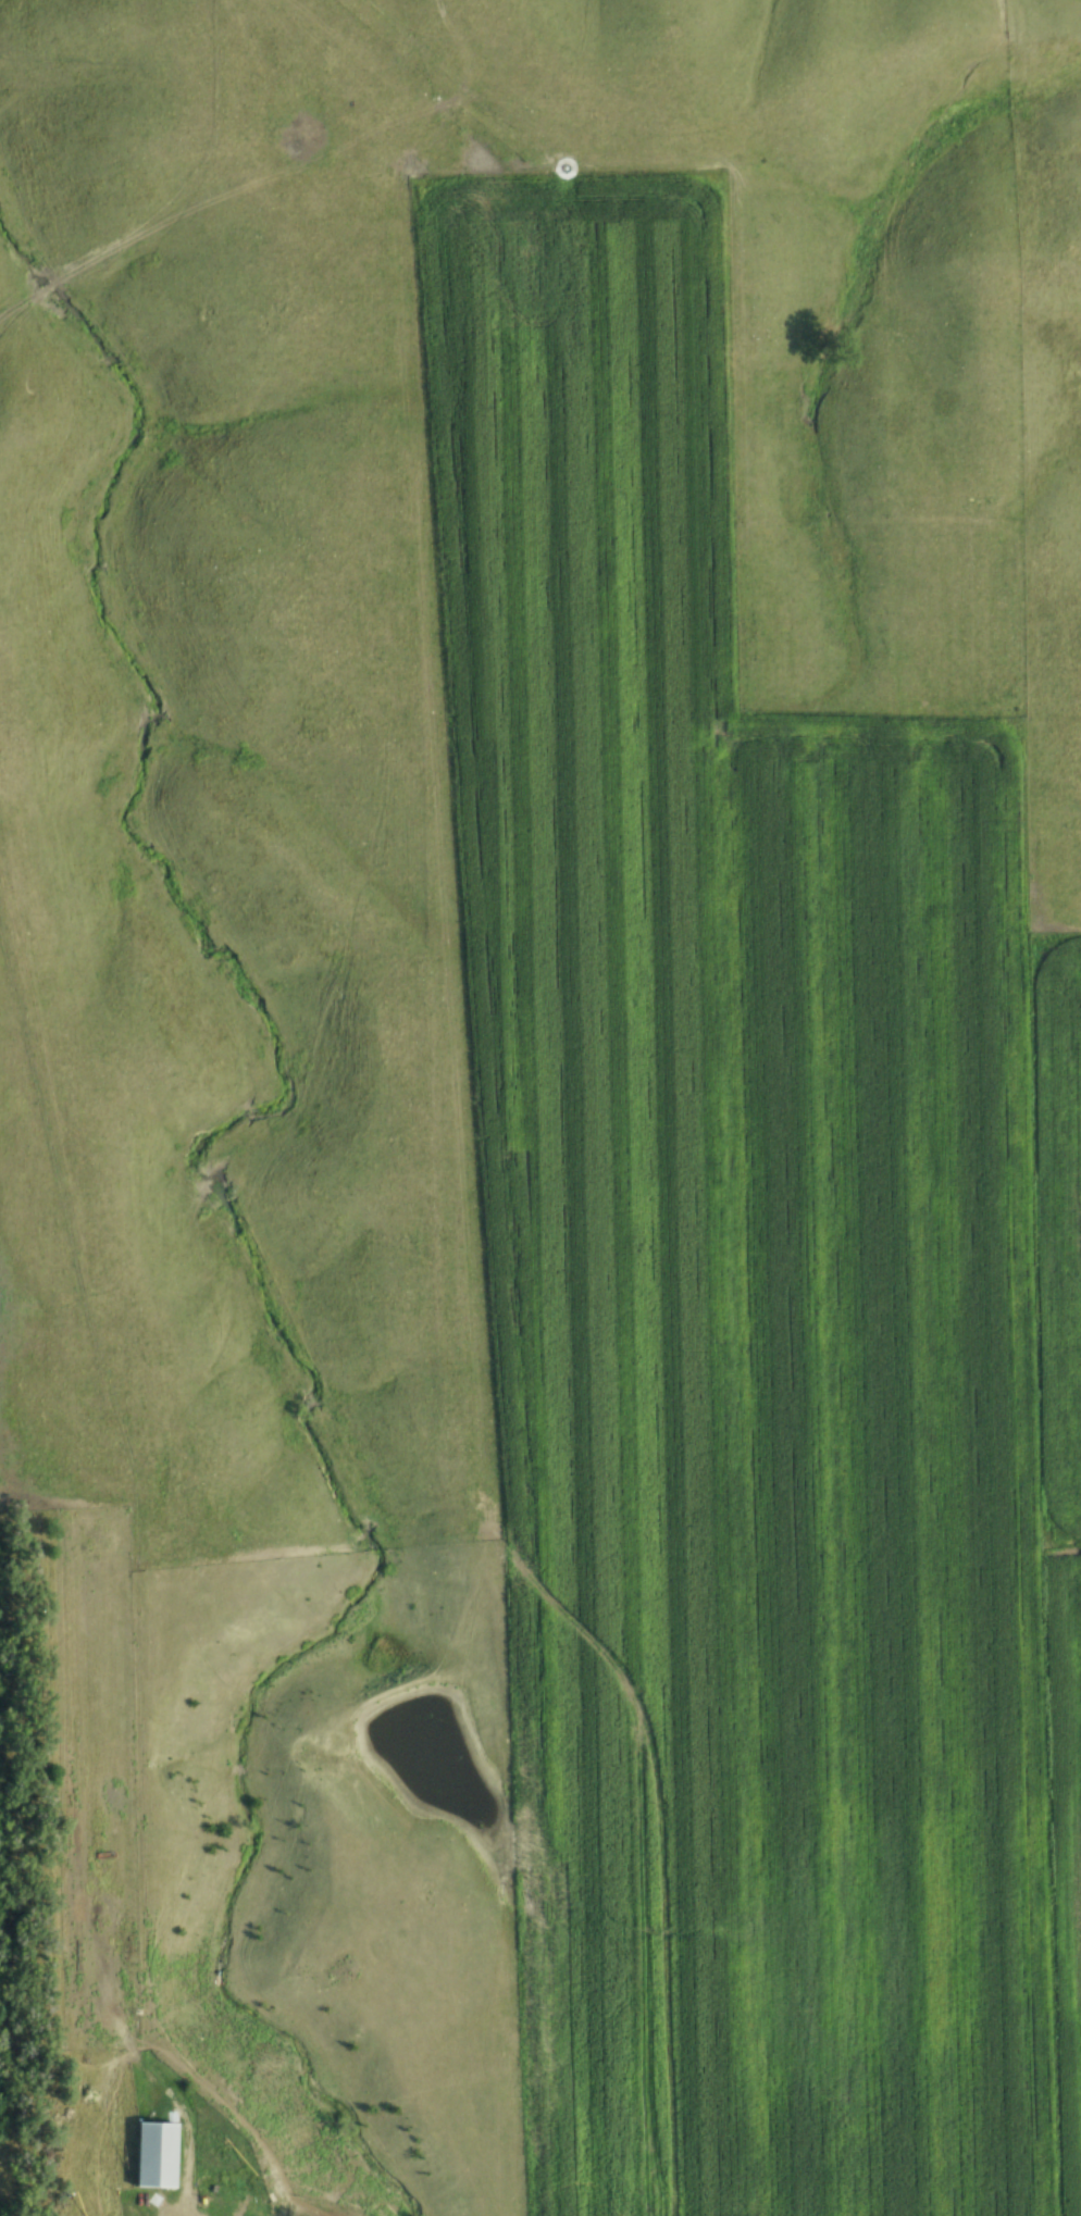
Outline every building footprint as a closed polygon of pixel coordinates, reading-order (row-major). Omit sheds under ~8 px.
[(138,2183),(140,2120),(176,2121),(175,2184),(138,2183)]
